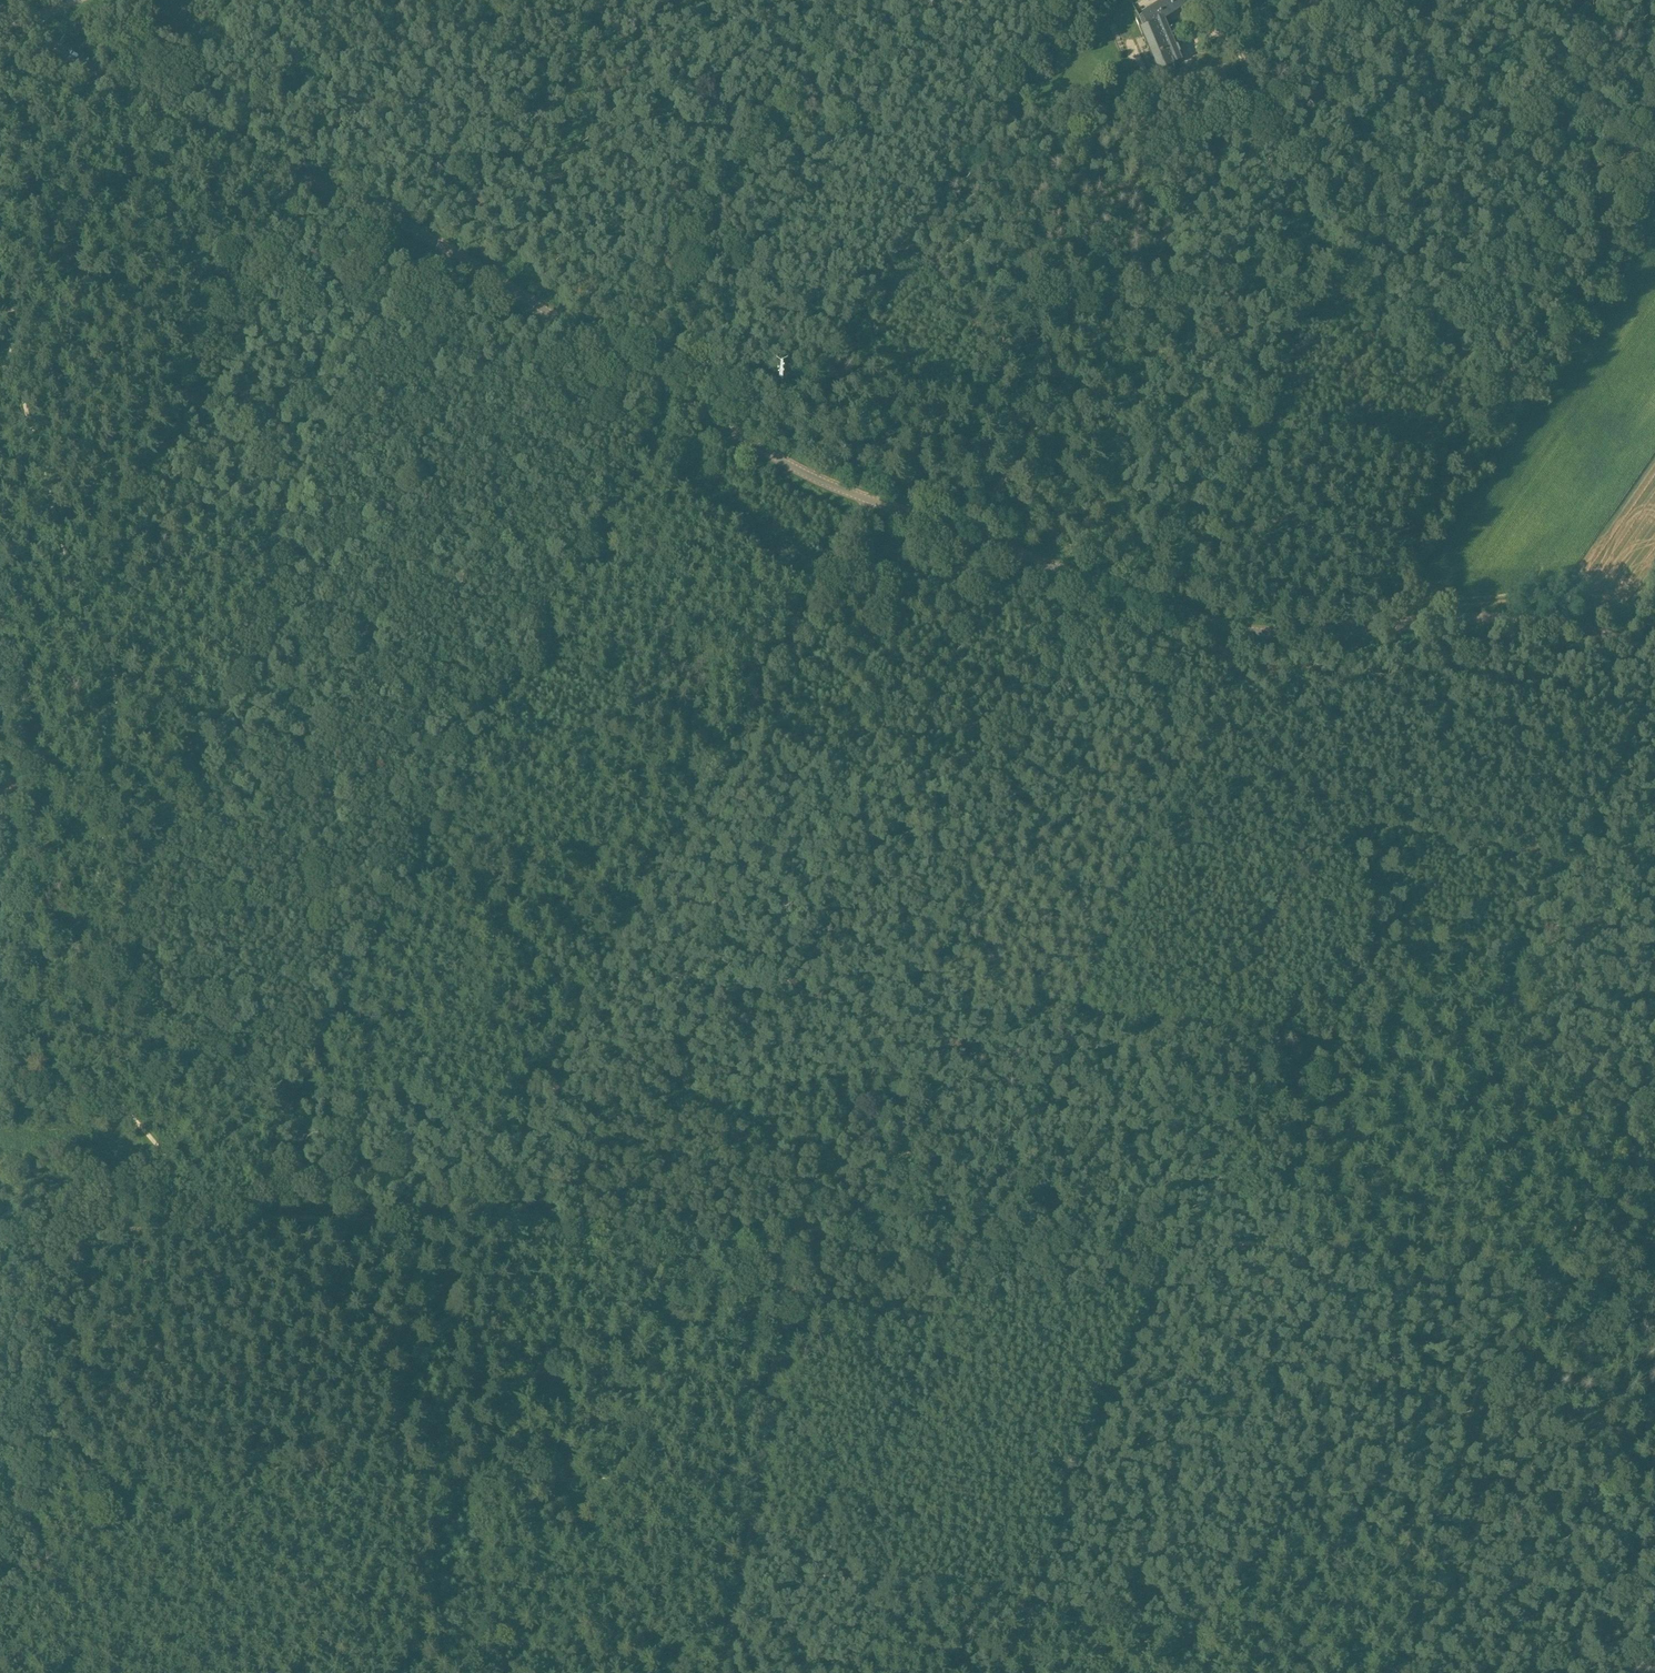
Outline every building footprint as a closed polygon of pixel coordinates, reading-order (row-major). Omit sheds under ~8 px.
[(1141,29),(1159,71),(1160,70),(1161,74),(1173,69),(1172,65),(1173,65),(1173,64),(1181,60),(1163,19),(1184,7),(1180,0),(1165,0),(1143,14),(1143,15),(1136,19),(1140,29),(1141,29)] [(1210,19),(1218,12),(1207,0),(1193,0),(1210,19)] [(773,382),(783,378),(777,363),(767,367),(773,382)]
